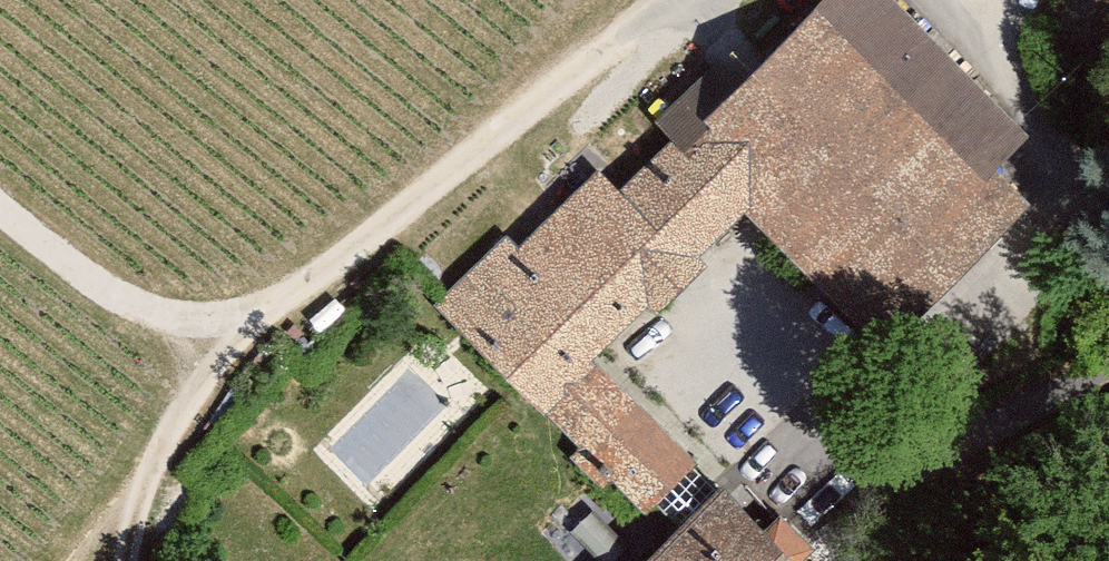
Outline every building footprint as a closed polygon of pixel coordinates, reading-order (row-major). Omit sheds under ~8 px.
[(585,355),(732,212),(856,338),(1037,160),(880,0),(802,0),(741,59),(720,39),(641,116),(657,132),(608,180),(585,156),(435,302),(658,530),(626,560),(787,560),(585,355)]
